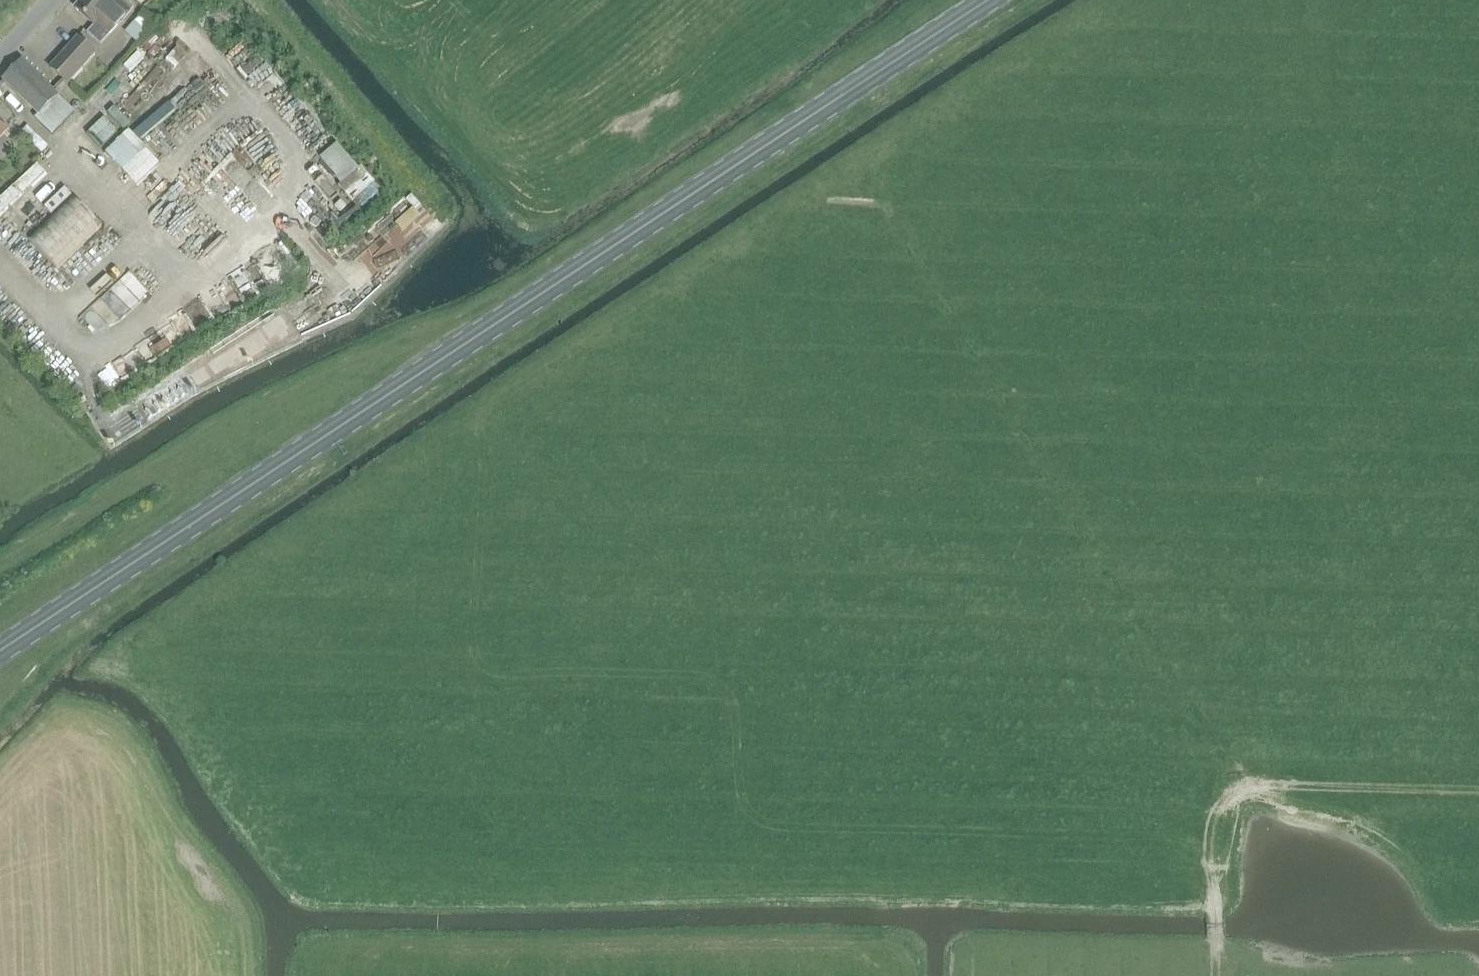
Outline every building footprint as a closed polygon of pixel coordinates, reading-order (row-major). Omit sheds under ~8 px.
[(93,25),(87,33),(100,45),(133,8),(124,0),(81,0),(74,7),(93,25)] [(134,22),(139,26),(147,33),(156,23),(148,16),(143,12),(134,22)] [(77,37),(49,67),(67,83),(94,54),(77,37)] [(4,79),(38,114),(34,118),(52,136),(74,114),(21,62),(4,79)] [(132,133),(139,141),(175,110),(168,102),(132,133)] [(115,105),(90,133),(107,149),(133,120),(115,105)] [(8,129),(0,120),(0,137),(8,129)] [(335,178),(340,184),(358,168),(353,162),(352,162),(336,144),(319,158),(336,177),(335,178)] [(0,199),(0,215),(2,217),(48,172),(39,162),(0,199)] [(101,228),(71,197),(27,238),(57,270),(101,228)]
